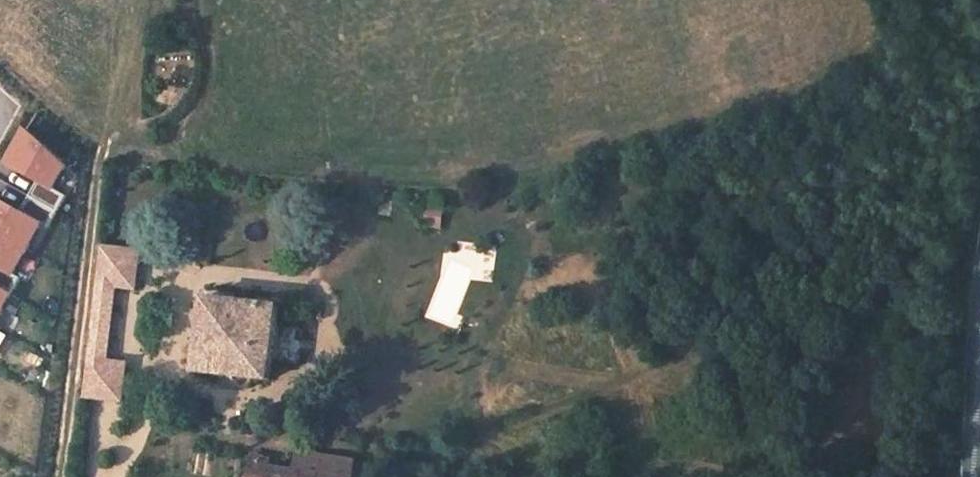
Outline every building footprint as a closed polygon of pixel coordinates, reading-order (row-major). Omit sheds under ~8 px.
[(8,166),(38,184),(30,199),(58,215),(67,199),(54,191),(67,169),(27,133),(8,166)] [(28,252),(42,227),(49,231),(58,215),(30,199),(21,214),(0,202),(0,236),(28,252)] [(11,296),(21,280),(14,276),(28,252),(0,236),(0,290),(11,296)] [(142,254),(104,250),(100,288),(138,292),(142,254)] [(11,296),(0,290),(0,317),(11,296)] [(274,325),(276,306),(202,299),(194,373),(268,381),(270,362),(274,325)] [(288,327),(274,325),(270,362),(284,363),(288,327)] [(129,366),(91,362),(87,400),(125,404),(129,366)] [(352,461),(345,460),(294,454),(291,474),(265,470),(267,460),(250,455),(246,476),(350,476),(352,461)]
